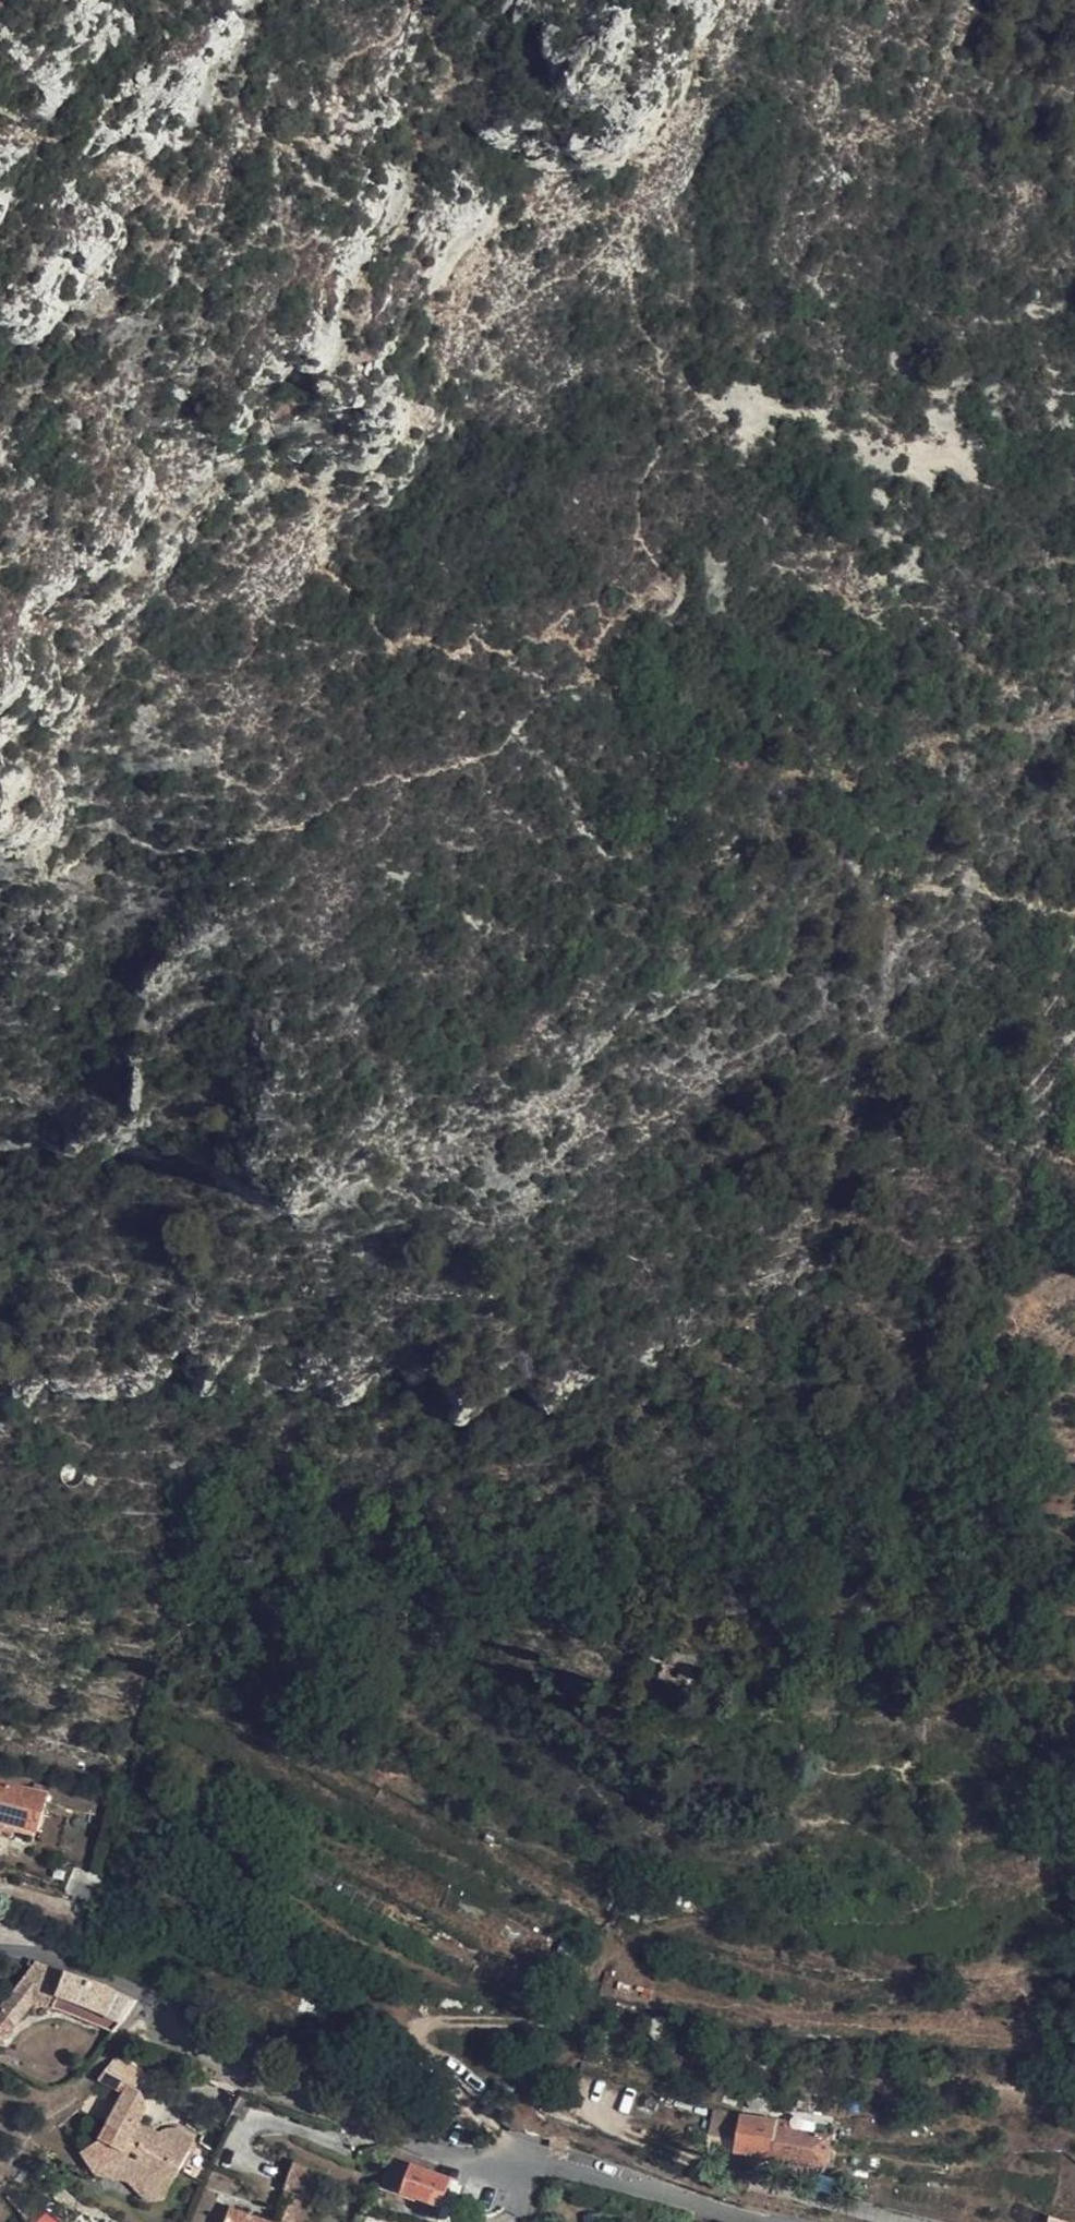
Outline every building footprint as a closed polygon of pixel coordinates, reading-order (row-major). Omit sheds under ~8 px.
[(683,1647),(671,1644),(669,1649),(664,1672),(662,1678),(690,1684),(696,1657),(681,1654),(683,1647)] [(669,1649),(657,1646),(651,1668),(664,1672),(669,1649)] [(34,1792),(0,1784),(0,1790),(34,1792)] [(34,1792),(0,1790),(0,1831),(15,1835),(17,1825),(40,1831),(48,1796),(34,1792)] [(104,1875),(74,1864),(65,1889),(99,1900),(104,1875)] [(107,1984),(38,1961),(32,1969),(1,2011),(19,2024),(35,2002),(54,2008),(58,1994),(105,2013),(123,2022),(137,2001),(107,1984)] [(105,2013),(58,1994),(54,2008),(115,2031),(123,2022),(105,2013)] [(1,2011),(0,2013),(0,2038),(5,2042),(19,2024),(1,2011)] [(145,2073),(117,2054),(99,2080),(124,2093),(101,2139),(82,2152),(98,2176),(117,2161),(148,2178),(149,2200),(165,2200),(197,2139),(185,2132),(173,2128),(163,2131),(162,2133),(141,2123),(148,2108),(143,2092),(137,2089),(145,2073)] [(785,2123),(743,2116),(737,2153),(827,2167),(832,2137),(784,2129),(785,2123)] [(376,2151),(373,2148),(366,2149),(362,2153),(362,2156),(363,2161),(367,2164),(374,2163),(378,2159),(378,2155),(376,2151)] [(382,2184),(403,2192),(413,2166),(393,2159),(382,2184)] [(148,2178),(117,2161),(98,2176),(128,2181),(149,2200),(148,2178)] [(328,2173),(294,2162),(284,2189),(286,2190),(302,2196),(318,2201),(328,2173)] [(413,2166),(403,2192),(417,2198),(444,2208),(454,2181),(413,2166)] [(415,2202),(417,2198),(403,2192),(382,2184),(380,2189),(415,2202)] [(286,2190),(274,2221),(293,2221),(302,2196),(286,2190)] [(417,2198),(415,2202),(415,2204),(442,2214),(444,2208),(417,2198)] [(231,2207),(230,2211),(223,2209),(220,2219),(226,2221),(272,2221),(231,2207)]
